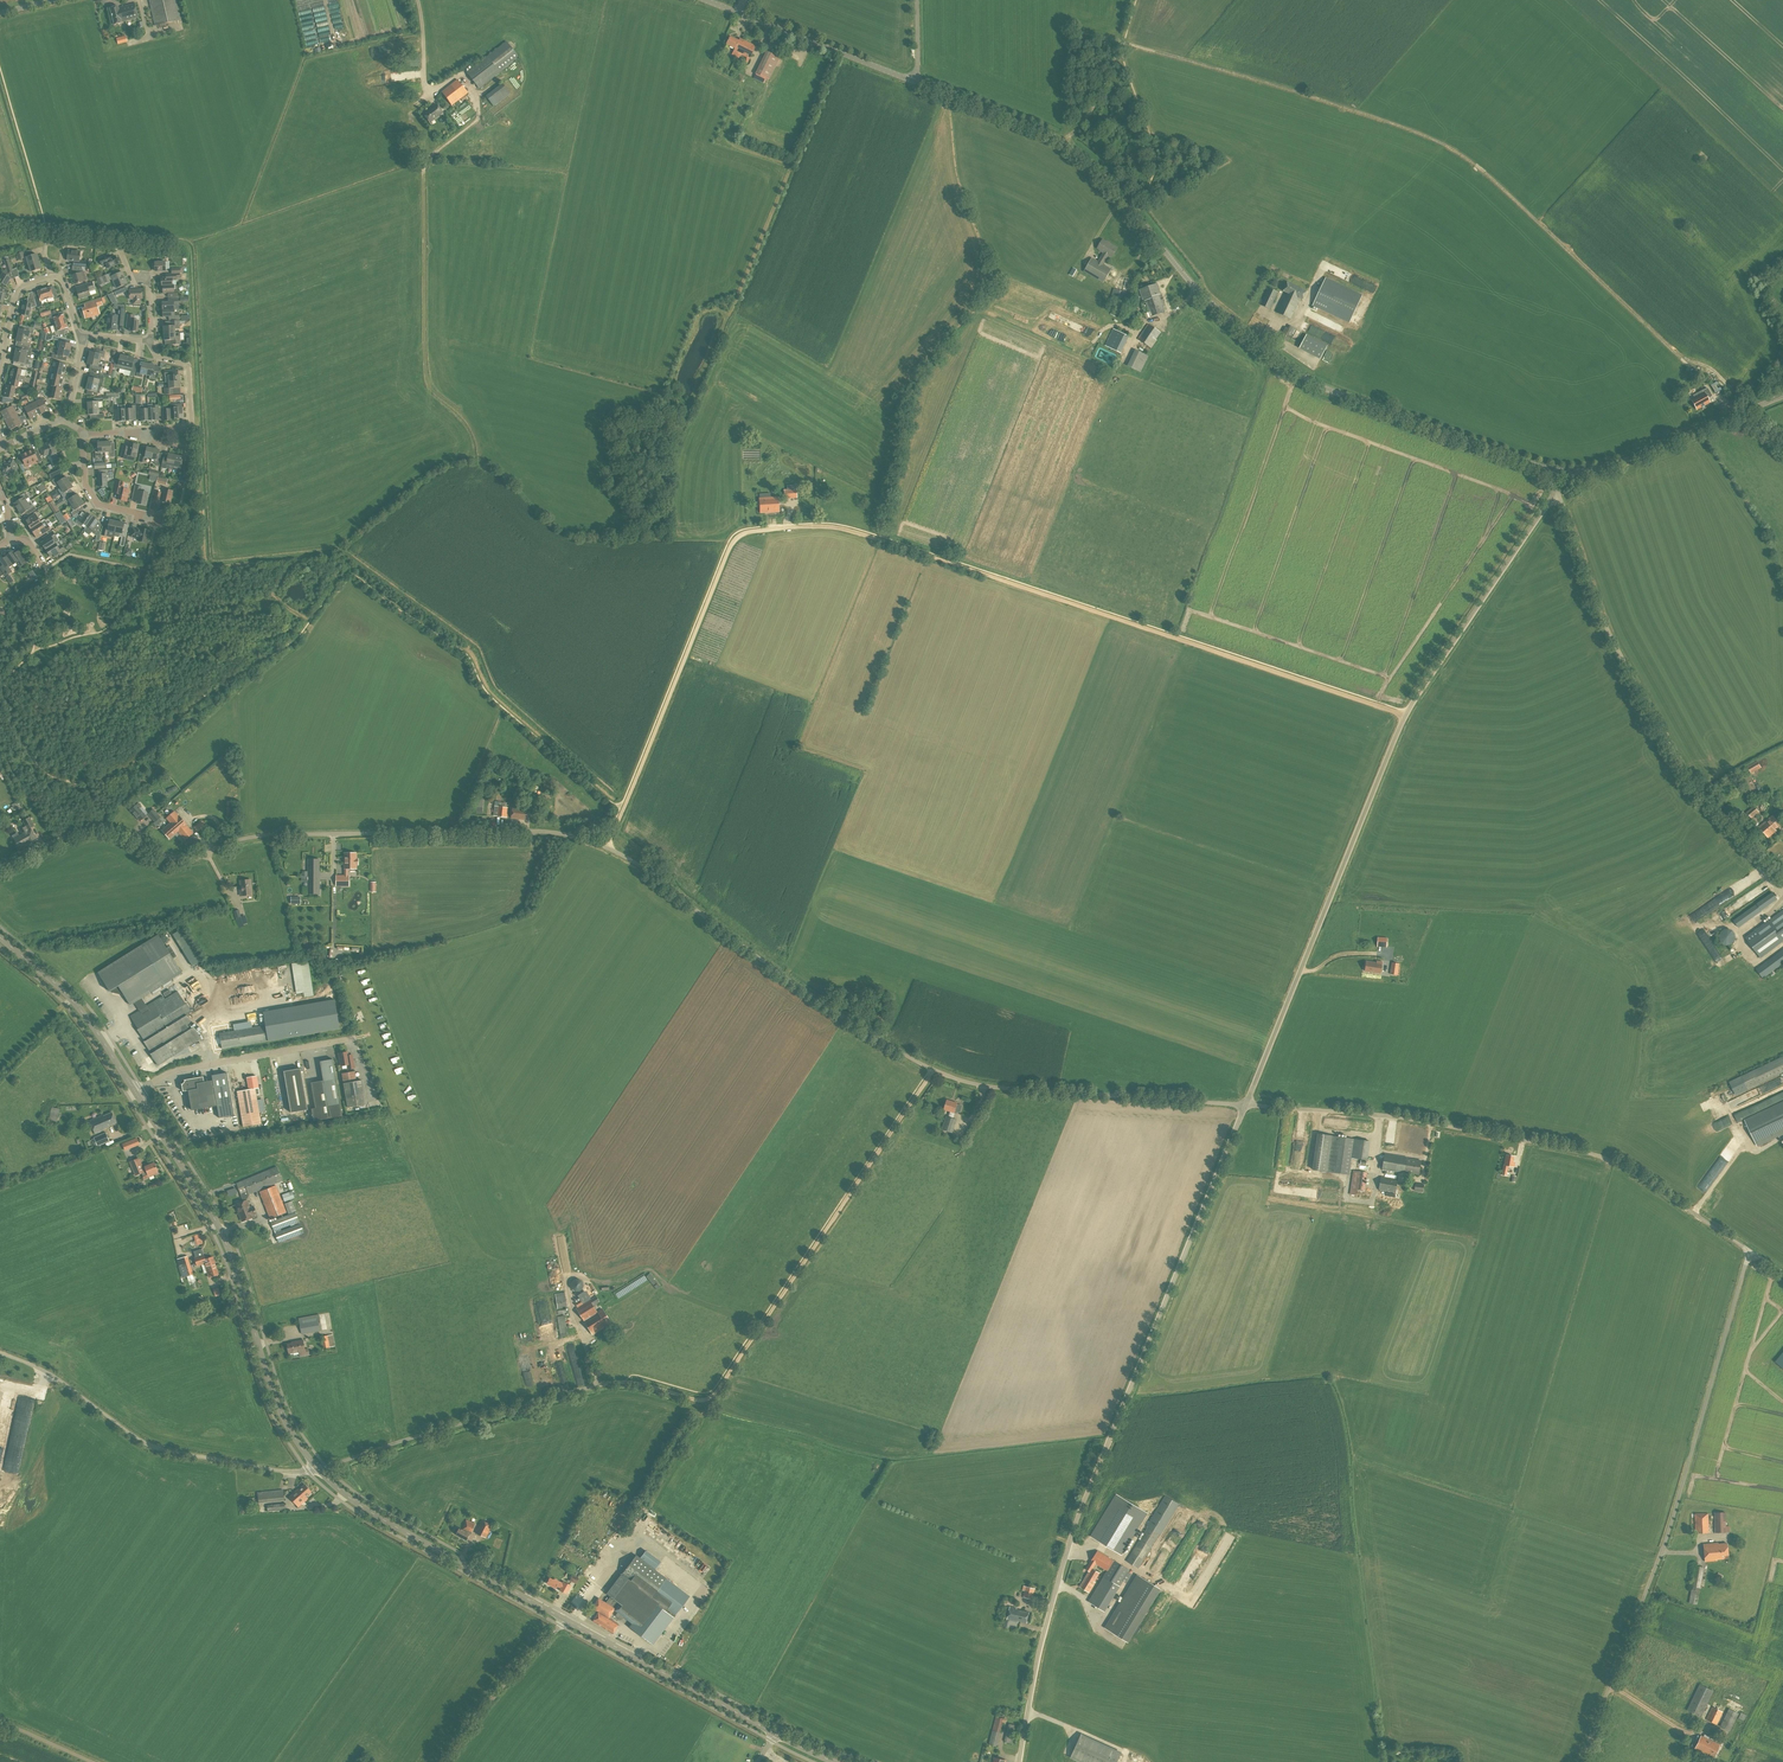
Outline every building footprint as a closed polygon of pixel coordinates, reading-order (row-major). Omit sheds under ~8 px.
[(181,20),(177,0),(149,0),(155,25),(181,20)] [(139,18),(135,3),(119,8),(118,6),(110,8),(114,25),(122,23),(122,22),(139,18)] [(118,44),(128,42),(126,35),(116,38),(118,44)] [(739,41),(730,36),(726,44),(735,49),(732,55),(737,57),(739,54),(749,59),(756,46),(740,38),(739,41)] [(479,89),(501,72),(519,58),(506,41),(488,56),(466,72),(479,89)] [(769,80),(779,58),(766,51),(755,74),(769,80)] [(452,105),(468,93),(458,79),(441,92),(452,105)] [(494,107),(510,94),(502,83),(486,96),(494,107)] [(388,90),(389,97),(399,96),(398,91),(401,90),(400,88),(388,90)] [(430,122),(442,113),(436,105),(423,114),(430,122)] [(1112,257),(1117,248),(1103,240),(1098,249),(1103,252),(1098,261),(1092,258),(1084,272),(1103,283),(1111,269),(1103,265),(1109,255),(1112,257)] [(86,262),(79,261),(80,257),(80,251),(69,250),(67,261),(74,261),(73,266),(85,267),(86,262)] [(18,260),(25,258),(23,251),(16,254),(18,260)] [(29,264),(39,261),(37,254),(27,257),(29,264)] [(108,259),(107,255),(98,258),(102,266),(106,265),(107,268),(119,263),(115,256),(108,259)] [(13,269),(9,258),(4,260),(6,268),(3,273),(0,278),(0,282),(6,286),(11,278),(6,275),(8,273),(13,272),(12,270),(13,269)] [(31,272),(41,269),(39,261),(29,264),(31,272)] [(165,261),(154,261),(155,272),(166,271),(166,268),(169,268),(169,261),(165,262),(165,261)] [(85,267),(73,266),(72,266),(72,270),(74,270),(75,274),(72,275),(75,284),(83,281),(86,280),(83,271),(85,271),(85,268),(85,267)] [(115,275),(114,272),(101,277),(97,279),(99,286),(105,283),(104,283),(111,280),(110,277),(111,277),(116,288),(127,283),(122,272),(115,275)] [(161,278),(161,280),(160,281),(161,283),(161,284),(162,286),(163,286),(176,285),(176,281),(177,281),(177,278),(180,278),(180,273),(172,274),(172,273),(165,274),(166,278),(161,278)] [(1124,307),(1132,279),(1124,277),(1120,291),(1113,289),(1110,303),(1124,307)] [(1349,322),(1362,296),(1326,279),(1313,305),(1349,322)] [(80,298),(90,295),(96,294),(92,282),(76,287),(80,298)] [(1302,300),(1306,291),(1288,283),(1284,292),(1285,292),(1276,312),(1290,320),(1301,299),(1302,300)] [(1165,312),(1159,294),(1160,294),(1157,284),(1139,289),(1143,301),(1145,301),(1148,313),(1145,314),(1146,318),(1165,312)] [(163,286),(163,288),(162,289),(162,291),(163,292),(163,294),(168,293),(168,297),(178,297),(178,293),(177,285),(176,285),(163,286)] [(44,289),(47,299),(53,297),(54,300),(58,299),(56,291),(52,293),(50,287),(44,289)] [(116,296),(128,290),(126,287),(114,292),(116,296)] [(1270,310),(1278,292),(1269,287),(1260,305),(1270,310)] [(41,301),(47,299),(44,289),(37,291),(39,297),(34,298),(37,306),(37,308),(42,306),(41,301)] [(140,302),(140,299),(143,299),(142,289),(129,290),(130,299),(133,299),(133,304),(139,303),(140,302)] [(33,307),(37,306),(34,298),(31,299),(30,303),(24,302),(21,314),(29,316),(30,313),(31,312),(32,310),(31,309),(31,307),(33,307)] [(162,302),(163,310),(174,309),(179,309),(179,305),(178,298),(173,298),(173,302),(162,302)] [(86,318),(99,314),(97,305),(102,304),(100,299),(85,304),(86,308),(83,309),(86,318)] [(123,326),(125,308),(121,308),(122,305),(115,305),(115,307),(118,308),(118,315),(108,315),(107,329),(117,330),(117,326),(123,326)] [(179,309),(174,309),(163,310),(163,317),(174,316),(174,320),(179,319),(179,312),(179,309)] [(55,324),(66,321),(64,314),(58,316),(57,313),(47,316),(48,318),(50,317),(51,319),(53,318),(55,324)] [(1132,326),(1137,318),(1131,314),(1126,323),(1132,326)] [(138,332),(139,321),(134,320),(134,315),(128,315),(127,323),(130,323),(130,331),(138,332)] [(1266,331),(1269,323),(1250,316),(1247,323),(1266,331)] [(63,333),(62,330),(68,328),(66,321),(55,324),(54,325),(56,331),(55,332),(56,335),(58,335),(59,337),(66,339),(64,333),(63,333)] [(164,326),(164,333),(175,333),(175,329),(180,329),(179,321),(171,321),(172,326),(164,326)] [(1151,348),(1157,340),(1156,340),(1161,332),(1148,324),(1137,339),(1151,348)] [(1295,328),(1290,325),(1288,328),(1286,327),(1280,338),(1288,342),(1295,328)] [(19,329),(18,335),(29,337),(30,334),(33,335),(35,329),(26,326),(25,330),(19,329)] [(1355,339),(1359,333),(1348,326),(1344,332),(1355,339)] [(1121,354),(1129,336),(1116,330),(1108,347),(1121,354)] [(180,332),(175,333),(164,333),(164,340),(172,340),(172,345),(180,344),(180,336),(180,332)] [(18,335),(16,341),(24,343),(23,346),(25,347),(30,348),(31,342),(28,341),(29,337),(18,335)] [(1320,358),(1327,346),(1306,335),(1300,347),(1320,358)] [(70,351),(72,344),(64,342),(65,339),(53,336),(52,339),(59,341),(57,348),(59,348),(70,351)] [(16,348),(15,355),(26,357),(26,358),(31,359),(31,355),(31,352),(36,353),(37,350),(30,348),(25,347),(24,350),(16,348)] [(69,358),(70,351),(59,348),(58,355),(52,353),(51,358),(60,360),(61,356),(69,358)] [(1141,373),(1149,356),(1135,349),(1127,366),(1141,373)] [(104,358),(105,352),(102,351),(101,354),(90,351),(89,358),(100,361),(101,357),(104,358)] [(1107,361),(1114,364),(1118,355),(1111,352),(1107,361)] [(25,361),(26,358),(26,357),(15,355),(13,361),(21,363),(20,367),(27,368),(29,362),(25,361)] [(124,370),(128,356),(121,355),(119,362),(115,361),(113,367),(124,370)] [(128,356),(124,370),(131,372),(130,376),(134,377),(137,367),(133,366),(135,358),(128,356)] [(87,364),(90,365),(89,368),(95,369),(94,373),(99,375),(99,374),(104,376),(100,375),(101,371),(102,365),(104,366),(105,362),(100,361),(89,358),(87,364)] [(55,368),(65,370),(67,364),(57,362),(55,368)] [(146,375),(149,364),(143,362),(141,370),(138,369),(136,376),(142,377),(143,374),(146,375)] [(149,364),(146,375),(150,376),(149,379),(157,381),(160,367),(155,366),(155,365),(149,364)] [(21,376),(22,370),(12,367),(11,373),(21,376)] [(64,376),(65,370),(55,368),(54,374),(64,376)] [(179,375),(178,375),(172,375),(172,370),(164,371),(165,382),(169,382),(180,381),(181,380),(181,376),(180,375),(179,375)] [(11,373),(9,379),(19,382),(24,383),(25,377),(21,376),(11,373)] [(63,382),(64,376),(54,374),(53,380),(63,382)] [(102,387),(104,376),(99,374),(99,375),(98,376),(98,379),(89,377),(88,383),(102,387)] [(18,388),(19,382),(9,379),(8,385),(16,387),(18,388)] [(61,388),(63,382),(53,380),(51,386),(54,386),(61,388)] [(169,382),(169,385),(165,385),(166,388),(164,388),(164,395),(174,394),(173,388),(180,387),(180,381),(169,382)] [(100,393),(102,387),(88,383),(86,390),(95,392),(94,395),(97,395),(98,393),(100,393)] [(16,387),(8,385),(6,384),(4,391),(14,393),(16,387)] [(64,388),(61,388),(54,386),(52,392),(62,394),(64,388)] [(1697,409),(1710,402),(1708,398),(1712,396),(1708,388),(1703,390),(1704,392),(1691,399),(1697,409)] [(13,398),(14,393),(4,391),(3,397),(5,397),(5,403),(15,401),(15,398),(13,398)] [(61,401),(62,394),(52,392),(51,398),(61,401)] [(88,409),(99,408),(103,407),(102,401),(103,401),(103,397),(93,398),(94,402),(87,402),(88,409)] [(43,413),(49,410),(47,406),(45,403),(43,398),(36,401),(43,413)] [(36,416),(43,413),(36,401),(30,404),(36,416)] [(170,404),(171,420),(171,419),(179,419),(179,414),(183,414),(182,403),(175,404),(170,404)] [(30,420),(36,416),(30,404),(24,407),(30,420)] [(119,421),(126,421),(125,409),(125,404),(118,405),(118,409),(114,410),(115,415),(118,415),(119,421)] [(159,413),(158,406),(158,405),(153,405),(152,404),(148,405),(148,409),(149,420),(156,420),(155,413),(159,413)] [(164,421),(171,420),(170,404),(170,409),(165,409),(165,406),(158,406),(159,413),(159,414),(163,414),(164,421)] [(4,418),(16,411),(13,405),(1,411),(4,418)] [(133,420),(132,414),(136,414),(136,408),(136,405),(129,406),(129,409),(125,409),(126,421),(133,420)] [(148,409),(144,409),(143,405),(137,406),(137,409),(138,419),(142,419),(142,421),(149,420),(148,409)] [(99,408),(88,409),(88,415),(97,414),(97,418),(105,417),(104,413),(99,414),(99,408)] [(7,424),(19,417),(16,411),(4,418),(7,424)] [(19,417),(7,424),(10,430),(22,424),(24,423),(21,416),(19,417)] [(57,447),(55,441),(53,442),(52,441),(44,445),(45,445),(39,448),(43,457),(49,454),(49,456),(57,452),(55,448),(57,447)] [(104,442),(105,452),(108,452),(109,455),(112,457),(115,457),(115,449),(111,449),(111,441),(104,442)] [(101,453),(105,452),(104,442),(97,442),(98,450),(95,450),(95,458),(99,458),(99,457),(101,457),(101,453)] [(136,456),(138,445),(129,443),(129,446),(123,445),(120,458),(127,459),(128,455),(136,456)] [(151,459),(153,448),(147,447),(145,455),(142,454),(140,462),(144,462),(145,457),(151,459)] [(153,448),(151,459),(155,459),(154,462),(156,465),(160,466),(161,459),(158,458),(160,450),(159,449),(159,448),(155,447),(154,448),(153,448)] [(43,461),(37,448),(33,450),(21,455),(26,465),(37,460),(38,463),(43,461)] [(173,469),(176,455),(175,455),(174,454),(171,453),(170,454),(169,454),(167,461),(163,460),(161,467),(169,468),(173,469)] [(176,455),(173,469),(177,470),(184,472),(186,465),(182,464),(183,457),(182,457),(182,455),(178,454),(177,456),(176,455)] [(5,475),(9,473),(11,476),(19,472),(18,469),(13,459),(8,461),(7,462),(8,463),(1,467),(5,475)] [(51,478),(63,472),(60,466),(49,472),(51,478)] [(99,486),(107,486),(107,479),(114,478),(114,469),(106,469),(106,474),(98,474),(99,486)] [(61,488),(70,482),(66,476),(59,481),(57,477),(52,480),(55,486),(58,484),(61,488)] [(127,501),(129,490),(124,488),(125,482),(115,480),(112,493),(117,494),(116,499),(127,501)] [(63,498),(68,495),(66,492),(73,487),(70,482),(61,488),(64,493),(61,495),(63,498)] [(41,493),(46,490),(42,483),(36,487),(41,493)] [(146,505),(149,493),(141,491),(142,487),(136,486),(134,493),(139,494),(137,503),(146,505)] [(797,489),(797,488),(784,489),(784,499),(797,498),(797,495),(802,494),(802,489),(797,489)] [(170,503),(173,491),(164,489),(163,494),(161,494),(162,492),(156,491),(153,502),(159,504),(160,498),(162,498),(162,501),(170,503)] [(53,499),(59,495),(56,490),(50,495),(53,499)] [(28,503),(26,500),(29,497),(25,492),(19,496),(21,499),(14,503),(18,509),(28,503)] [(72,505),(81,499),(77,494),(70,498),(68,495),(63,498),(62,499),(64,502),(68,502),(70,501),(72,505)] [(760,513),(779,512),(778,497),(759,498),(760,513)] [(81,499),(72,505),(75,510),(71,513),(73,516),(79,512),(77,509),(84,505),(81,499)] [(55,513),(60,510),(53,500),(48,504),(55,513)] [(28,503),(18,509),(21,514),(28,510),(30,513),(36,509),(34,506),(31,508),(28,503)] [(55,515),(61,524),(66,521),(60,512),(55,515)] [(27,523),(31,529),(41,523),(35,513),(25,520),(27,523)] [(87,526),(93,517),(87,513),(85,516),(81,514),(78,519),(76,522),(82,526),(84,524),(87,526)] [(87,526),(85,529),(84,531),(89,535),(91,532),(94,534),(100,527),(96,524),(99,521),(93,517),(87,526)] [(40,532),(42,535),(51,529),(45,520),(41,523),(31,529),(35,535),(40,532)] [(115,532),(117,521),(110,520),(109,526),(103,525),(101,535),(106,536),(114,538),(114,536),(115,532)] [(124,523),(117,521),(115,532),(114,536),(118,537),(119,536),(122,537),(120,545),(124,546),(126,538),(127,531),(123,530),(124,523)] [(141,529),(132,527),(130,537),(139,539),(138,541),(147,543),(149,530),(141,528),(141,529)] [(56,543),(53,539),(57,537),(53,531),(42,538),(44,541),(41,543),(46,549),(56,543)] [(104,551),(106,541),(100,540),(98,550),(104,551)] [(56,543),(46,549),(50,556),(53,554),(55,557),(65,550),(62,545),(59,541),(56,543)] [(13,551),(6,556),(7,557),(7,556),(13,565),(17,562),(19,566),(20,567),(25,564),(29,561),(21,550),(19,551),(15,554),(13,551)] [(9,567),(13,565),(7,556),(7,557),(1,561),(5,568),(2,570),(6,575),(12,571),(9,567)] [(1751,773),(1761,768),(1758,761),(1748,767),(1751,773)] [(552,793),(552,787),(543,784),(543,787),(540,787),(540,790),(543,790),(543,792),(552,793)] [(21,803),(19,800),(11,804),(13,807),(11,808),(13,811),(15,810),(15,811),(21,807),(23,806),(21,803)] [(507,801),(504,801),(504,800),(500,800),(500,801),(495,800),(494,806),(493,816),(497,816),(507,817),(508,807),(509,802),(507,802),(507,801)] [(138,803),(131,810),(140,821),(146,816),(146,815),(140,808),(141,807),(138,803)] [(1752,818),(1759,812),(1754,806),(1747,812),(1752,818)] [(148,813),(148,814),(155,822),(161,817),(154,808),(148,813)] [(528,819),(529,810),(512,809),(512,818),(528,819)] [(178,816),(174,811),(166,818),(170,823),(162,830),(169,839),(178,832),(185,840),(194,833),(186,824),(179,816),(178,816)] [(1768,837),(1776,830),(1775,829),(1780,824),(1773,816),(1760,827),(1768,837)] [(32,829),(31,828),(35,826),(30,817),(23,821),(25,826),(19,829),(22,835),(14,839),(19,848),(28,843),(36,838),(32,829)] [(358,859),(356,859),(356,853),(344,853),(344,868),(356,868),(356,864),(358,864),(358,859)] [(318,893),(319,859),(308,859),(308,893),(318,893)] [(336,886),(349,886),(349,875),(336,875),(336,886)] [(241,895),(252,894),(251,880),(240,881),(241,895)] [(1745,883),(1719,895),(1722,902),(1748,890),(1745,883)] [(1768,901),(1770,905),(1781,899),(1778,895),(1768,901)] [(1782,904),(1782,898),(1766,911),(1769,915),(1782,904)] [(241,916),(239,909),(233,911),(236,918),(238,926),(244,924),(241,916)] [(1768,920),(1745,937),(1761,958),(1782,942),(1782,940),(1782,909),(1768,920)] [(1739,924),(1741,927),(1757,915),(1754,911),(1739,924)] [(1727,945),(1731,945),(1734,942),(1736,938),(1736,934),(1733,930),(1729,928),(1725,929),(1721,932),(1719,936),(1720,940),(1723,943),(1727,945)] [(142,998),(165,984),(182,973),(158,935),(98,972),(110,991),(115,988),(121,990),(130,1005),(134,1002),(142,998)] [(1378,937),(1377,946),(1383,946),(1387,946),(1387,938),(1378,937)] [(131,943),(121,949),(124,954),(134,949),(131,943)] [(190,944),(185,947),(189,954),(192,952),(194,955),(191,957),(194,961),(198,958),(195,952),(190,944)] [(1782,964),(1782,949),(1756,969),(1763,979),(1782,964)] [(203,963),(201,965),(198,961),(195,963),(201,974),(204,972),(205,973),(208,972),(203,963)] [(311,961),(295,963),(298,992),(306,991),(307,997),(315,996),(311,961)] [(1376,963),(1366,961),(1364,971),(1381,974),(1382,962),(1376,961),(1376,963)] [(1398,975),(1399,963),(1392,962),(1390,974),(1398,975)] [(197,991),(205,987),(201,980),(193,984),(197,991)] [(158,1065),(173,1056),(201,1039),(186,1015),(192,1011),(187,1003),(186,1004),(178,991),(165,999),(163,996),(147,1006),(142,998),(134,1002),(139,1010),(130,1016),(138,1029),(137,1029),(144,1041),(151,1053),(150,1054),(158,1065)] [(219,1033),(222,1049),(287,1038),(282,1009),(264,1012),(266,1025),(219,1033)] [(348,1055),(348,1052),(339,1053),(341,1065),(347,1064),(347,1070),(356,1068),(353,1054),(348,1055)] [(1729,1082),(1736,1096),(1748,1090),(1782,1073),(1782,1056),(1741,1076),(1729,1082)] [(311,1109),(313,1121),(342,1116),(336,1078),(332,1059),(320,1061),(323,1080),(311,1082),(315,1108),(311,1109)] [(291,1112),(308,1109),(301,1068),(284,1071),(291,1112)] [(356,1081),(355,1071),(342,1073),(343,1083),(348,1108),(367,1104),(363,1080),(356,1081)] [(247,1090),(238,1091),(244,1126),(260,1123),(256,1095),(263,1093),(259,1072),(244,1075),(247,1090)] [(182,1084),(183,1091),(188,1090),(192,1110),(218,1105),(220,1118),(235,1116),(228,1073),(213,1076),(214,1081),(205,1082),(204,1077),(185,1081),(186,1081),(186,1082),(183,1084),(182,1084)] [(957,1104),(958,1103),(947,1100),(944,1109),(955,1113),(955,1111),(960,1113),(962,1105),(957,1104)] [(1773,1107),(1745,1120),(1757,1145),(1782,1133),(1782,1128),(1782,1127),(1782,1102),(1773,1107)] [(178,1104),(173,1107),(177,1114),(183,1111),(178,1104)] [(57,1122),(61,1109),(52,1107),(49,1119),(57,1122)] [(116,1123),(112,1112),(103,1116),(103,1115),(90,1121),(95,1133),(104,1130),(103,1128),(116,1123)] [(206,1131),(219,1129),(217,1113),(203,1114),(206,1131)] [(953,1133),(957,1120),(946,1116),(942,1129),(953,1133)] [(98,1147),(110,1141),(105,1132),(94,1137),(94,1138),(92,1139),(94,1146),(97,1145),(98,1147)] [(1368,1160),(1370,1141),(1319,1134),(1314,1169),(1349,1175),(1352,1158),(1368,1160)] [(125,1149),(139,1144),(137,1138),(123,1144),(125,1149)] [(1419,1174),(1421,1160),(1407,1158),(1407,1157),(1385,1153),(1382,1169),(1404,1173),(1404,1172),(1419,1174)] [(1514,1167),(1515,1161),(1513,1161),(1514,1156),(1506,1155),(1504,1164),(1503,1164),(1502,1175),(1507,1176),(1509,1166),(1514,1167)] [(139,1157),(129,1162),(135,1176),(142,1174),(143,1177),(144,1179),(158,1173),(157,1171),(158,1171),(154,1163),(145,1167),(144,1167),(139,1157)] [(249,1195),(283,1180),(276,1166),(236,1183),(240,1194),(247,1191),(249,1195)] [(1365,1190),(1367,1172),(1353,1170),(1350,1194),(1356,1195),(1357,1189),(1365,1190)] [(1396,1193),(1398,1180),(1380,1177),(1378,1190),(1396,1193)] [(1423,1192),(1424,1184),(1415,1183),(1414,1191),(1423,1192)] [(284,1212),(276,1189),(275,1186),(260,1192),(261,1195),(269,1217),(276,1215),(277,1216),(284,1213),(284,1212)] [(295,1198),(292,1191),(282,1194),(285,1201),(295,1198)] [(250,1207),(247,1200),(235,1205),(242,1221),(254,1217),(253,1215),(257,1214),(254,1205),(250,1207)] [(285,1203),(289,1215),(271,1221),(274,1231),(275,1231),(275,1233),(278,1243),(304,1233),(301,1223),(281,1230),(281,1228),(299,1221),(296,1212),(292,1201),(285,1203)] [(209,1278),(219,1274),(213,1256),(205,1259),(202,1249),(195,1251),(197,1256),(194,1257),(197,1266),(205,1264),(209,1278)] [(187,1276),(193,1274),(188,1256),(181,1258),(178,1259),(183,1275),(186,1274),(187,1276)] [(559,1284),(559,1278),(562,1278),(561,1270),(552,1271),(553,1285),(559,1284)] [(575,1291),(579,1291),(580,1290),(581,1290),(583,1287),(583,1283),(582,1280),(579,1279),(575,1279),(573,1280),(571,1283),(571,1286),(572,1289),(574,1290),(575,1291)] [(589,1289),(579,1295),(584,1301),(599,1292),(595,1284),(589,1288),(589,1289)] [(557,1309),(567,1307),(565,1292),(555,1294),(557,1309)] [(593,1306),(599,1302),(596,1295),(582,1304),(580,1300),(575,1304),(577,1307),(576,1308),(584,1321),(592,1335),(605,1327),(606,1329),(613,1325),(607,1317),(602,1308),(597,1311),(593,1306)] [(301,1334),(322,1330),(319,1314),(298,1318),(301,1334)] [(324,1348),(330,1347),(335,1346),(333,1334),(327,1335),(322,1336),(324,1348)] [(304,1349),(303,1340),(293,1341),(293,1343),(287,1344),(289,1354),(300,1352),(301,1356),(309,1354),(308,1348),(304,1349)] [(9,1417),(0,1417),(0,1454),(8,1454),(9,1417)] [(295,1491),(304,1502),(308,1498),(306,1496),(311,1492),(305,1484),(298,1490),(298,1489),(295,1491)] [(298,1507),(304,1502),(295,1491),(289,1496),(298,1507)] [(270,1494),(266,1495),(266,1494),(262,1494),(258,1495),(259,1503),(284,1500),(284,1495),(270,1497),(270,1494)] [(1147,1513),(1116,1494),(1090,1536),(1122,1555),(1147,1513)] [(1161,1535),(1180,1504),(1165,1495),(1146,1526),(1148,1527),(1127,1562),(1139,1568),(1159,1533),(1161,1535)] [(268,1511),(274,1511),(285,1509),(284,1503),(267,1505),(268,1511)] [(1190,1507),(1182,1520),(1188,1524),(1196,1511),(1190,1507)] [(1726,1526),(1725,1512),(1714,1513),(1714,1533),(1729,1532),(1729,1526),(1726,1526)] [(1695,1533),(1709,1533),(1708,1513),(1694,1513),(1695,1533)] [(459,1528),(456,1527),(453,1532),(456,1534),(455,1534),(466,1540),(469,1534),(471,1534),(475,1524),(466,1520),(462,1528),(466,1530),(465,1531),(459,1528)] [(485,1538),(492,1525),(481,1520),(475,1533),(485,1538)] [(1718,1544),(1718,1543),(1703,1545),(1705,1562),(1716,1560),(1716,1559),(1728,1558),(1727,1543),(1718,1544)] [(636,1555),(622,1574),(606,1594),(611,1597),(606,1603),(598,1598),(587,1616),(613,1633),(618,1625),(608,1619),(611,1613),(621,1620),(623,1617),(631,1623),(629,1627),(653,1645),(690,1596),(655,1569),(660,1562),(645,1550),(639,1557),(636,1555)] [(1129,1570),(1126,1568),(1114,1560),(1098,1550),(1091,1561),(1088,1566),(1093,1568),(1095,1564),(1096,1563),(1107,1571),(1104,1576),(1088,1601),(1104,1611),(1120,1586),(1123,1581),(1126,1583),(1132,1573),(1128,1571),(1129,1570)] [(1697,1605),(1703,1567),(1695,1566),(1688,1604),(1697,1605)] [(1086,1576),(1080,1586),(1089,1592),(1095,1583),(1094,1582),(1100,1573),(1093,1568),(1089,1574),(1088,1574),(1086,1577),(1086,1576)] [(1154,1585),(1137,1574),(1105,1628),(1122,1638),(1127,1641),(1159,1588),(1154,1585)] [(554,1580),(550,1578),(547,1584),(555,1588),(557,1586),(560,1588),(559,1590),(567,1594),(571,1585),(563,1581),(562,1582),(560,1581),(559,1581),(554,1579),(554,1580)] [(1033,1599),(1035,1588),(1025,1586),(1023,1597),(1033,1599)] [(1027,1623),(1029,1612),(1016,1609),(1016,1608),(1010,1606),(1007,1619),(1018,1622),(1018,1621),(1027,1623)] [(1700,1717),(1713,1691),(1699,1684),(1686,1710),(1700,1717)] [(1717,1725),(1723,1711),(1712,1706),(1706,1719),(1717,1725)] [(1730,1731),(1739,1713),(1729,1708),(1720,1726),(1730,1731)] [(1743,1721),(1747,1715),(1741,1712),(1738,1718),(1743,1721)] [(1005,1723),(1006,1719),(1004,1718),(1003,1718),(996,1716),(989,1744),(997,1746),(1003,1722),(1005,1723)] [(1071,1757),(1083,1761),(1117,1761),(1119,1757),(1121,1752),(1081,1734),(1071,1757)] [(1714,1758),(1720,1745),(1701,1736),(1694,1748),(1714,1758)]
